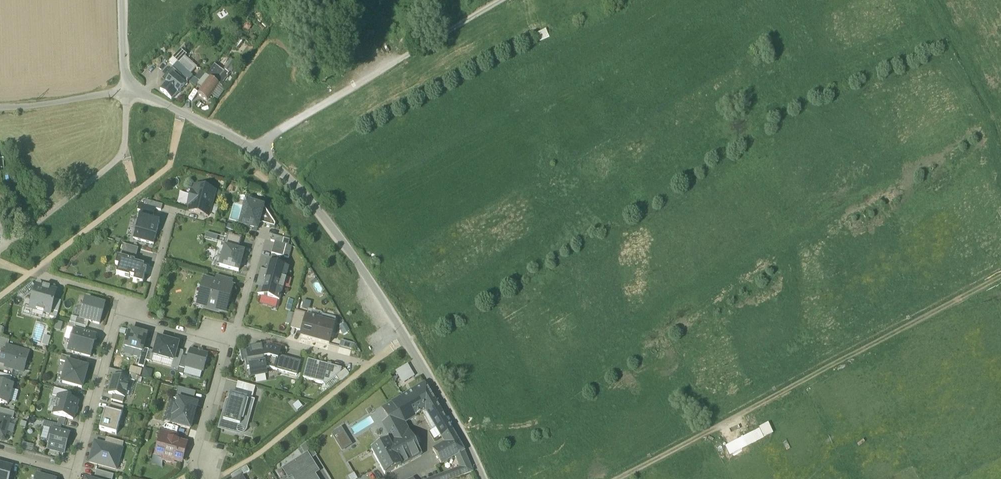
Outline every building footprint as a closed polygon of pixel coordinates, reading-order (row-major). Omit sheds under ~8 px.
[(222,71),(229,76),(241,59),(234,54),(222,71)] [(166,67),(170,70),(179,59),(175,55),(166,67)] [(199,82),(203,86),(204,86),(209,78),(215,70),(210,66),(199,82)] [(215,70),(209,78),(204,86),(203,86),(197,94),(207,101),(218,85),(221,87),(229,76),(222,71),(221,74),(215,70)] [(160,90),(171,99),(177,93),(184,86),(180,82),(169,72),(162,80),(166,83),(160,90)] [(180,82),(184,86),(192,77),(189,74),(187,73),(180,82)] [(214,193),(195,187),(193,195),(191,194),(189,203),(190,204),(188,211),(208,217),(209,213),(211,204),(214,193)] [(249,196),(247,204),(259,207),(261,200),(249,196)] [(162,205),(145,200),(143,206),(155,209),(161,211),(162,205)] [(257,231),(258,226),(263,208),(259,207),(247,204),(246,203),(245,204),(244,206),(245,206),(239,226),(257,231)] [(211,204),(209,213),(216,215),(218,206),(211,204)] [(155,209),(143,206),(139,205),(137,211),(140,212),(140,211),(153,215),(155,209)] [(263,208),(258,226),(261,224),(274,228),(275,225),(263,208)] [(140,211),(140,212),(139,218),(152,221),(153,215),(140,211)] [(152,221),(139,218),(133,239),(153,245),(158,229),(156,228),(157,223),(152,221)] [(206,233),(205,238),(216,242),(218,236),(206,233)] [(224,247),(238,251),(241,239),(229,236),(227,235),(224,247)] [(289,240),(272,235),(270,241),(274,242),(288,246),(289,240)] [(273,248),(290,252),(292,247),(288,246),(274,242),(273,248)] [(134,260),(137,248),(124,244),(121,256),(134,260)] [(238,251),(224,247),(223,253),(219,266),(238,271),(240,265),(242,259),(244,252),(238,251)] [(290,252),(273,248),(271,253),(288,258),(290,252)] [(213,265),(219,266),(223,253),(216,251),(213,265)] [(134,262),(117,257),(115,265),(118,266),(116,274),(129,278),(129,277),(134,278),(133,282),(142,284),(146,270),(143,269),(144,266),(134,263),(134,262)] [(288,269),(266,263),(263,274),(262,273),(258,288),(259,288),(257,295),(261,296),(278,301),(279,301),(282,287),(285,278),(288,269)] [(216,276),(214,284),(231,288),(233,280),(216,276)] [(285,278),(282,287),(289,289),(291,279),(285,278)] [(214,284),(206,281),(200,300),(208,302),(207,306),(206,309),(216,312),(217,309),(224,311),(231,288),(214,284)] [(32,283),(17,294),(21,299),(35,288),(32,283)] [(35,288),(29,309),(50,315),(54,300),(56,292),(37,287),(35,288)] [(278,301),(261,296),(259,304),(275,309),(278,301)] [(50,315),(49,317),(56,319),(61,302),(54,300),(50,315)] [(104,306),(85,300),(80,320),(88,322),(99,325),(104,306)] [(308,310),(307,314),(306,318),(320,321),(321,316),(322,314),(308,310)] [(290,328),(302,331),(305,317),(306,318),(307,314),(295,311),(294,314),(291,326),(290,328)] [(285,324),(291,326),(294,314),(288,312),(285,324)] [(321,316),(320,321),(334,325),(336,319),(321,316)] [(88,322),(71,317),(69,323),(87,328),(88,322)] [(320,321),(306,318),(305,317),(302,331),(300,337),(329,344),(334,325),(320,321)] [(55,322),(53,330),(60,332),(62,324),(55,322)] [(74,330),(74,331),(84,334),(86,328),(70,323),(69,329),(74,330)] [(345,324),(338,328),(342,335),(349,332),(345,324)] [(74,330),(69,329),(67,329),(64,340),(71,342),(74,331),(74,330)] [(84,334),(74,331),(71,342),(70,343),(67,345),(72,353),(90,358),(96,337),(84,334)] [(129,331),(125,348),(142,352),(143,349),(146,336),(129,331)] [(42,345),(48,347),(51,338),(44,336),(42,345)] [(2,353),(5,353),(7,347),(8,347),(9,341),(0,339),(0,353),(2,353)] [(153,356),(173,362),(176,350),(178,345),(158,339),(154,352),(153,356)] [(354,345),(340,341),(339,347),(353,351),(354,345)] [(2,353),(0,361),(0,364),(9,366),(8,369),(13,370),(21,372),(23,373),(28,353),(8,347),(7,347),(5,353),(2,353)] [(268,368),(275,370),(279,356),(280,352),(266,348),(262,348),(261,347),(260,347),(261,351),(255,352),(254,350),(249,351),(240,352),(242,363),(245,362),(246,369),(249,369),(253,368),(254,377),(266,375),(265,369),(268,368)] [(142,352),(125,348),(123,354),(140,359),(142,352)] [(148,350),(143,349),(142,352),(140,359),(138,366),(144,368),(145,361),(148,350)] [(154,352),(148,350),(145,361),(151,363),(152,362),(153,356),(154,352)] [(183,352),(176,350),(173,362),(171,368),(178,370),(182,357),(183,352)] [(188,358),(185,367),(202,371),(203,372),(207,355),(190,350),(188,358)] [(79,361),(61,356),(60,362),(67,364),(77,367),(79,361)] [(173,362),(153,356),(152,362),(171,368),(173,362)] [(300,361),(279,356),(275,370),(296,376),(296,375),(295,375),(297,369),(298,369),(298,368),(297,368),(299,362),(300,362),(300,361)] [(185,367),(188,358),(182,357),(178,370),(177,374),(183,376),(183,374),(185,367)] [(341,369),(308,359),(302,378),(323,383),(325,386),(335,377),(340,373),(341,369)] [(77,367),(67,364),(62,383),(81,389),(87,369),(77,367)] [(407,364),(395,371),(402,384),(415,377),(407,364)] [(200,379),(202,371),(185,367),(183,374),(200,379)] [(153,371),(144,368),(141,378),(150,380),(153,371)] [(335,377),(339,382),(349,374),(345,370),(340,373),(335,377)] [(117,377),(130,381),(134,382),(136,376),(118,372),(117,377)] [(10,385),(12,377),(0,374),(0,382),(10,385)] [(113,376),(108,394),(112,395),(125,398),(125,396),(130,381),(117,377),(113,376)] [(335,377),(325,386),(328,390),(339,382),(335,377)] [(130,397),(134,382),(130,381),(125,396),(130,397)] [(7,405),(8,401),(12,390),(13,386),(10,385),(0,382),(0,403),(7,405)] [(255,388),(238,383),(234,395),(247,399),(251,400),(255,388)] [(422,413),(427,410),(436,405),(436,404),(424,384),(397,400),(391,404),(403,424),(404,423),(422,413)] [(175,400),(179,401),(192,404),(195,393),(178,388),(175,400)] [(52,396),(58,398),(69,401),(71,394),(54,389),(52,396)] [(18,392),(12,390),(8,401),(15,403),(18,392)] [(240,423),(247,399),(234,395),(231,394),(224,417),(223,421),(236,425),(237,423),(240,423)] [(123,404),(125,398),(112,395),(111,400),(123,404)] [(58,398),(52,396),(51,396),(48,408),(55,410),(58,398)] [(69,401),(58,398),(55,410),(53,415),(73,421),(78,403),(69,401)] [(251,412),(254,401),(251,400),(247,399),(240,423),(245,425),(249,412),(251,412)] [(192,404),(179,401),(176,409),(175,409),(173,408),(171,416),(173,416),(174,417),(172,425),(190,430),(192,421),(193,421),(195,415),(194,415),(196,406),(192,404)] [(292,406),(297,412),(303,407),(298,401),(292,406)] [(401,466),(421,455),(404,423),(403,424),(391,404),(382,409),(389,420),(393,429),(387,432),(391,440),(387,442),(401,466)] [(111,405),(109,412),(121,416),(123,409),(111,405)] [(452,431),(436,405),(427,410),(430,415),(437,428),(442,435),(442,437),(452,431)] [(10,419),(10,420),(13,421),(15,413),(0,409),(0,416),(10,419)] [(437,428),(427,410),(422,413),(432,430),(437,428)] [(104,411),(99,431),(116,435),(121,416),(109,412),(104,411)] [(4,439),(5,436),(10,420),(10,419),(0,416),(0,438),(4,439)] [(219,428),(234,432),(236,425),(223,421),(224,417),(222,417),(219,428)] [(57,425),(61,426),(64,427),(65,420),(59,419),(57,425)] [(16,422),(13,421),(10,420),(5,436),(12,437),(16,422)] [(382,424),(387,432),(393,429),(389,420),(382,424)] [(53,431),(59,432),(61,426),(57,425),(44,422),(42,428),(53,431)] [(730,454),(775,433),(770,424),(725,445),(730,454)] [(341,427),(331,434),(342,452),(352,446),(341,427)] [(53,431),(42,428),(39,438),(48,441),(49,436),(51,437),(53,431)] [(442,435),(437,428),(432,430),(429,432),(434,440),(442,435)] [(162,438),(176,443),(178,435),(160,430),(159,438),(162,438)] [(59,432),(53,431),(51,437),(49,436),(48,441),(47,443),(50,444),(48,450),(64,454),(69,435),(59,432)] [(447,445),(457,440),(452,431),(442,437),(447,445)] [(176,443),(162,438),(157,456),(164,458),(164,461),(172,463),(172,460),(180,463),(185,445),(176,443)] [(106,439),(104,446),(122,450),(123,444),(106,439)] [(442,465),(456,457),(461,469),(464,476),(473,472),(464,452),(457,440),(447,445),(435,453),(442,465)] [(307,455),(310,460),(317,456),(307,442),(299,448),(305,456),(307,455)] [(371,450),(385,475),(401,466),(387,442),(371,450)] [(30,445),(22,443),(20,450),(28,452),(30,445)] [(116,471),(122,450),(104,446),(95,443),(92,451),(94,451),(93,455),(91,455),(89,463),(116,471)] [(314,475),(318,472),(310,460),(307,455),(305,456),(283,470),(288,478),(291,476),(293,478),(305,478),(313,474),(314,475)] [(11,469),(0,466),(0,478),(8,478),(11,469)] [(231,476),(233,478),(238,478),(241,477),(249,472),(246,467),(231,476)] [(461,469),(432,478),(455,478),(464,476),(461,469)]
